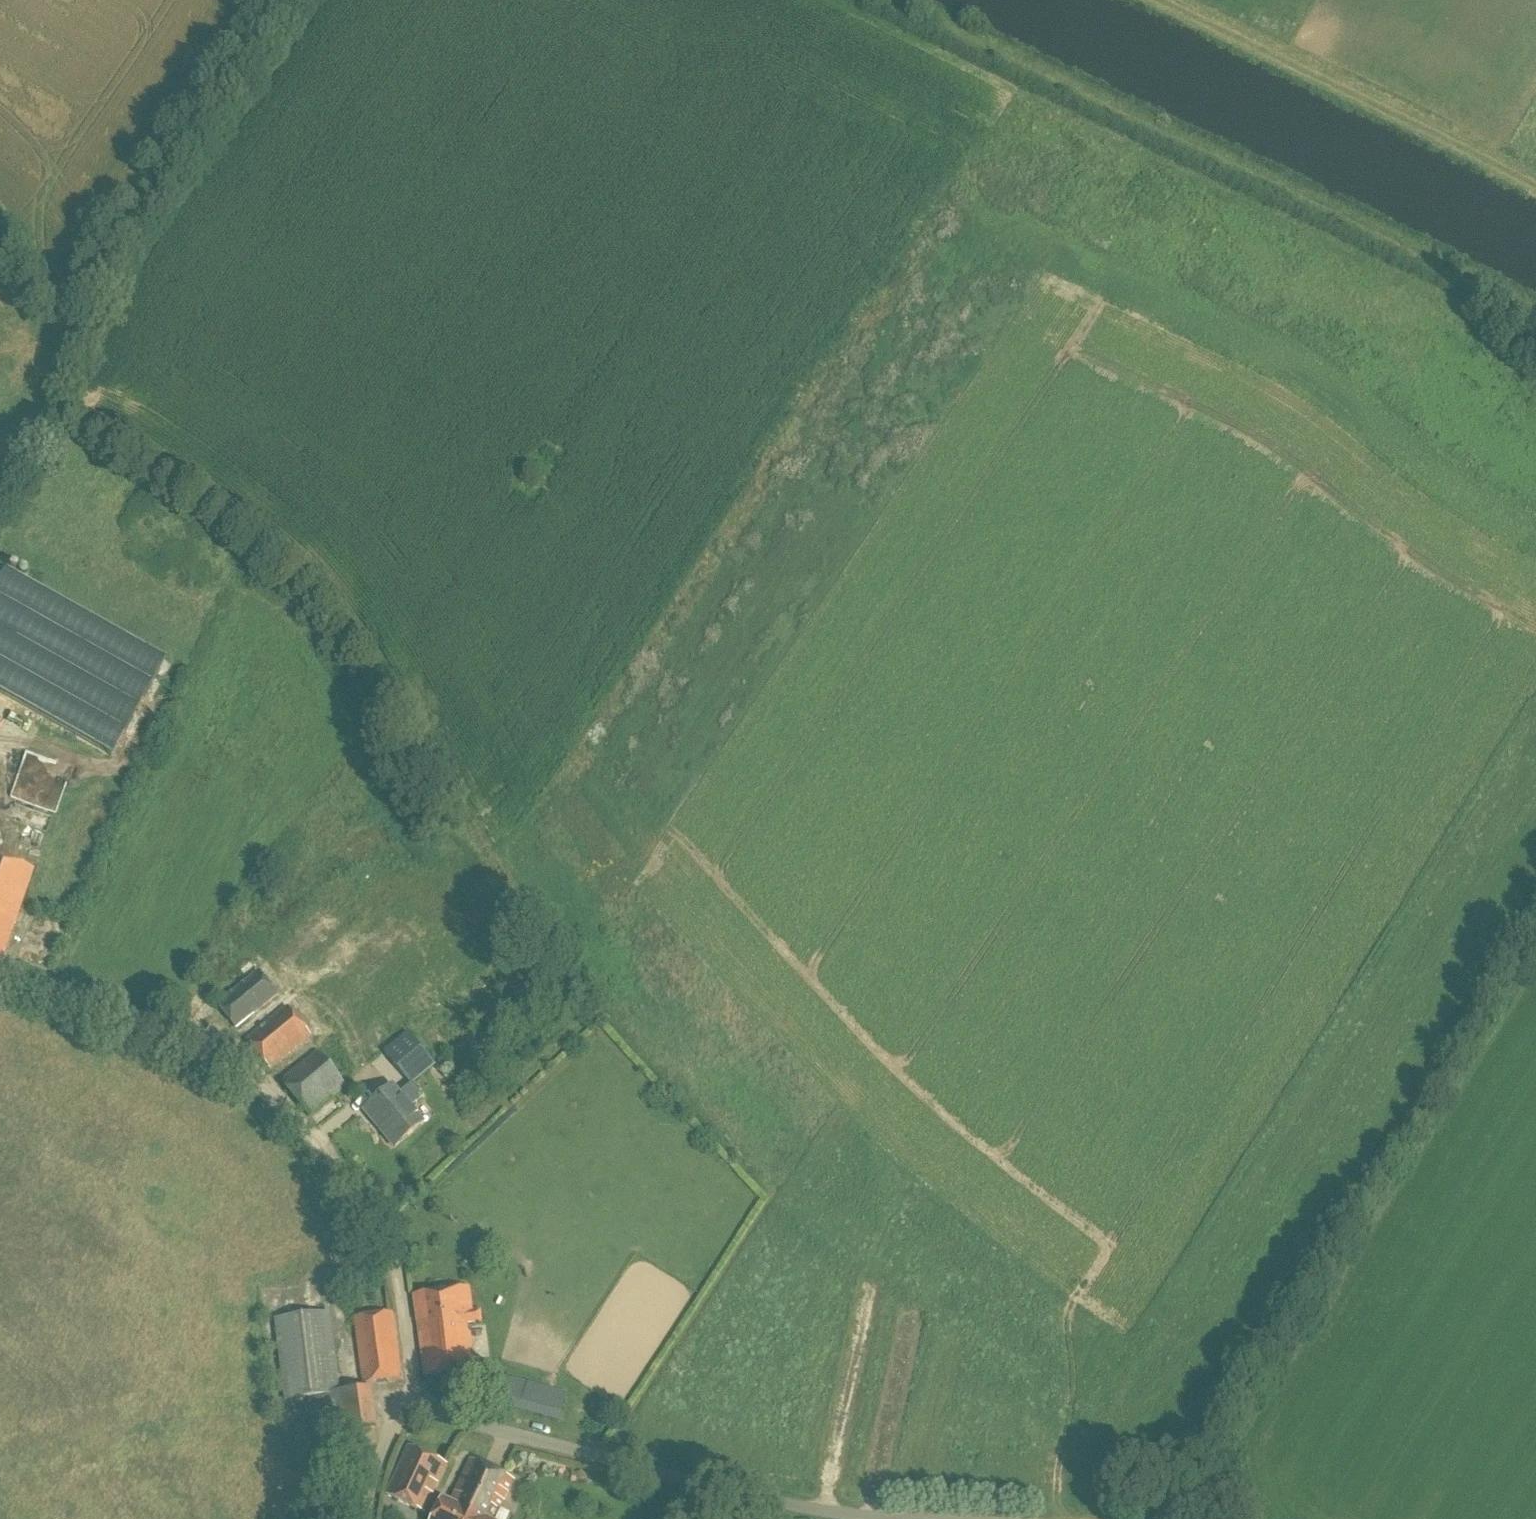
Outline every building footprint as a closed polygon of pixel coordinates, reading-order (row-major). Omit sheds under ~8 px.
[(0,588),(0,693),(111,756),(166,659),(10,570),(0,588)] [(34,869),(0,857),(0,962),(1,962),(34,869)] [(236,1027),(277,995),(259,973),(219,1006),(236,1027)] [(271,1069),(311,1036),(287,1008),(247,1041),(271,1069)] [(411,1085),(412,1084),(434,1066),(409,1035),(385,1054),(411,1085)] [(319,1052),(282,1083),(309,1117),(346,1086),(319,1052)] [(393,1088),(365,1111),(395,1148),(424,1125),(411,1109),(424,1098),(412,1084),(399,1095),(393,1088)] [(473,1313),(469,1289),(414,1297),(425,1377),(475,1371),(468,1324),(482,1322),(481,1312),(473,1313)] [(339,1393),(329,1314),(276,1321),(286,1401),(309,1398),(314,1435),(376,1428),(371,1389),(339,1393)] [(363,1385),(401,1380),(392,1315),(354,1320),(363,1385)] [(559,1422),(566,1394),(491,1374),(483,1402),(559,1422)] [(424,1513),(447,1465),(410,1446),(386,1495),(424,1513)] [(514,1480),(471,1460),(450,1503),(443,1500),(433,1518),(497,1518),(501,1512),(500,1511),(514,1480)]
